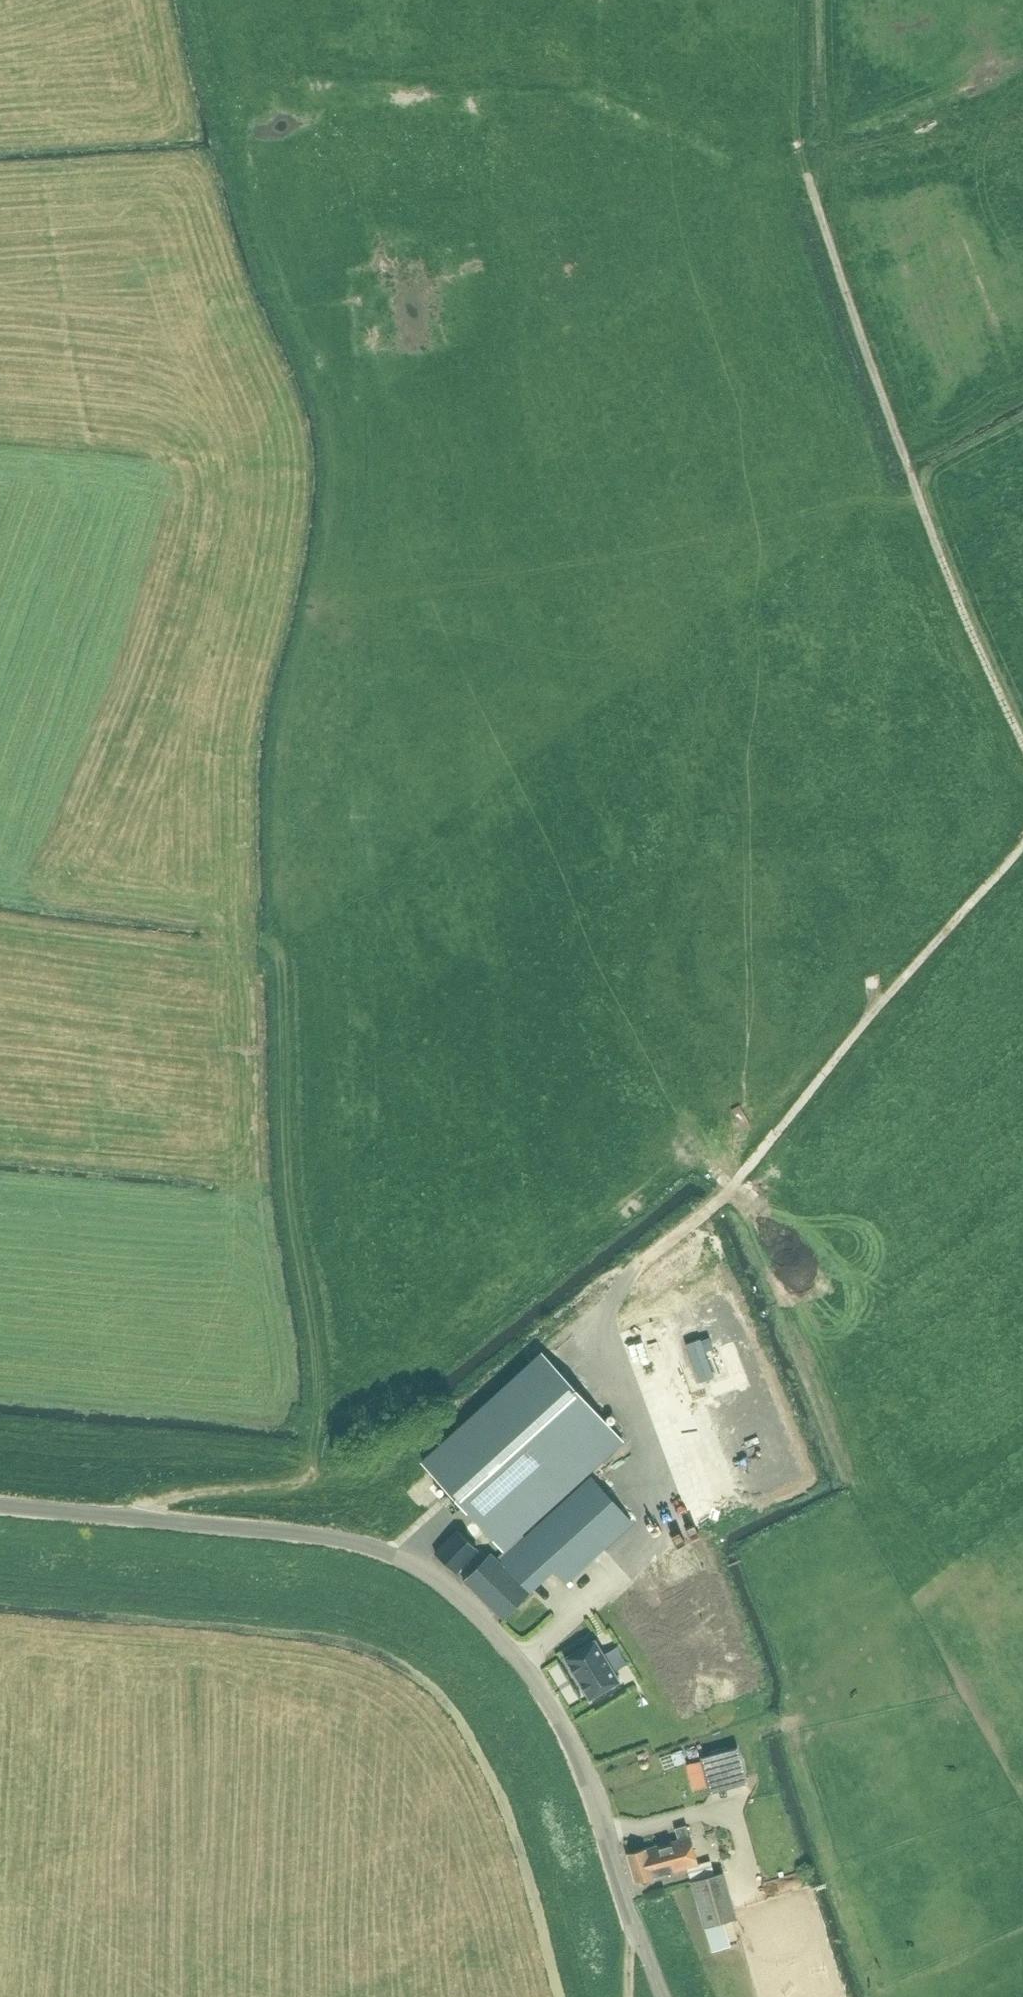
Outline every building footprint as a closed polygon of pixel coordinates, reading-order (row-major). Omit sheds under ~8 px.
[(420,1463),(503,1552),(622,1441),(539,1353),(420,1463)] [(735,1441),(673,1462),(678,1479),(783,1445),(776,1426),(735,1439),(735,1441)] [(727,1513),(801,1491),(791,1457),(727,1476),(731,1491),(721,1494),(727,1513)] [(553,1570),(564,1583),(631,1522),(590,1478),(498,1561),(488,1552),(461,1580),(502,1619),(530,1590),(530,1591),(553,1570)] [(434,1553),(454,1572),(476,1550),(456,1531),(434,1553)] [(618,1680),(593,1638),(564,1656),(589,1697),(618,1680)] [(678,1721),(700,1714),(690,1679),(667,1686),(678,1721)] [(745,1782),(735,1746),(698,1756),(699,1760),(706,1786),(707,1793),(745,1782)] [(706,1786),(699,1760),(685,1764),(692,1789),(706,1786)] [(724,1871),(712,1875),(708,1861),(696,1864),(685,1825),(674,1828),(677,1840),(645,1849),(644,1848),(626,1853),(634,1882),(652,1877),(652,1876),(685,1867),(702,1927),(737,1918),(724,1871)]
